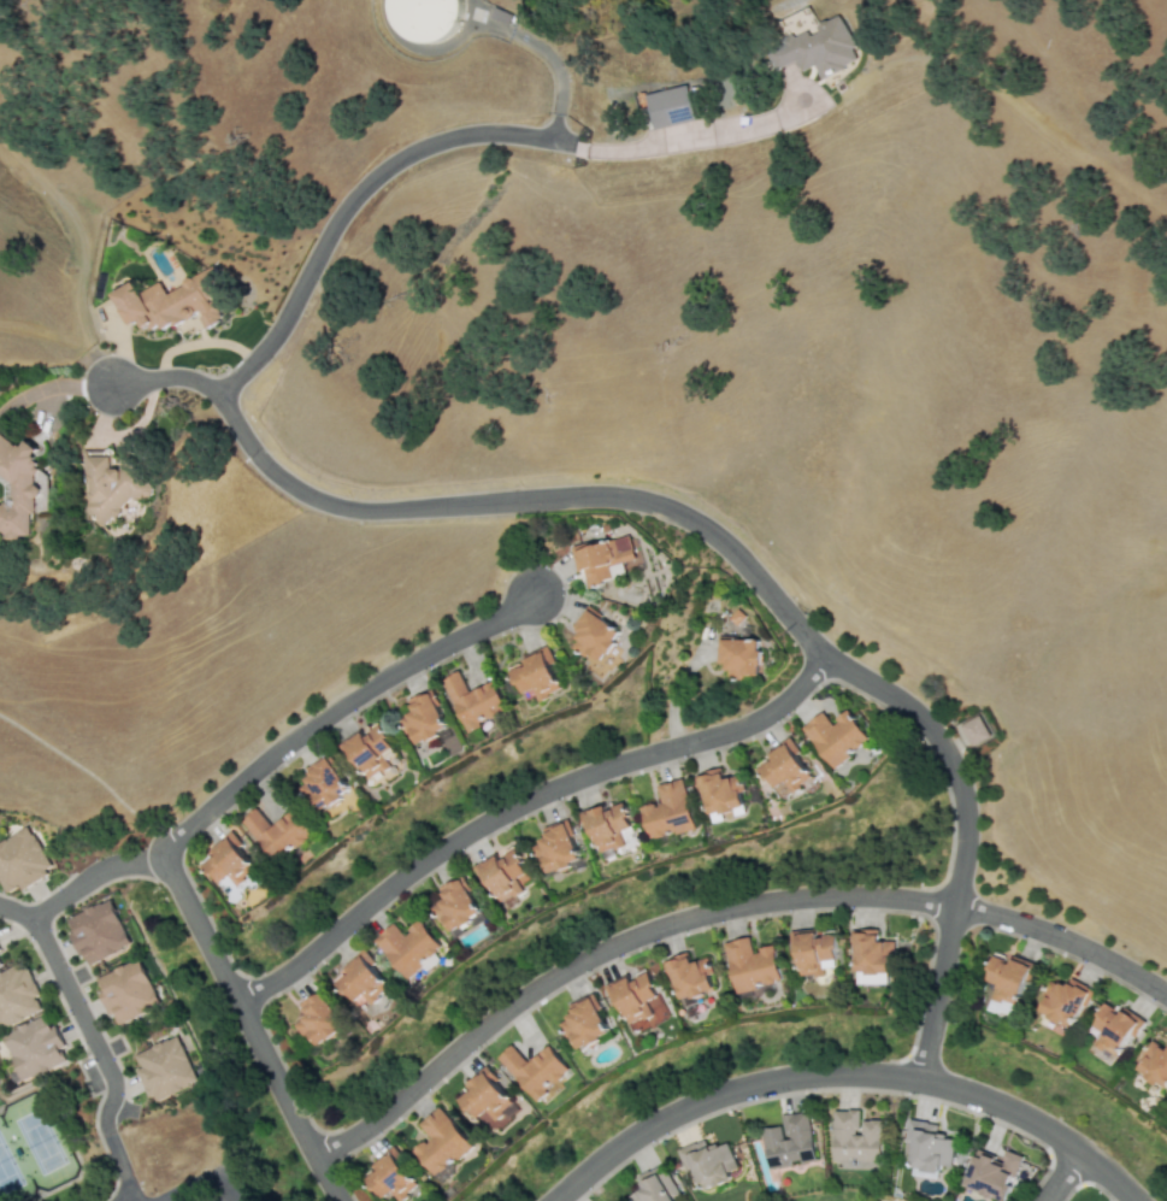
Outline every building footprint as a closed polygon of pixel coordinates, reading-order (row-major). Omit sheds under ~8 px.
[(392,41),(459,37),(458,0),(390,0),(392,41)] [(818,78),(854,60),(848,48),(853,46),(837,14),(814,25),(815,27),(765,51),(774,70),(794,60),(800,71),(812,65),(818,78)] [(646,94),(653,128),(695,119),(686,86),(646,94)] [(111,295),(130,326),(138,321),(143,329),(155,322),(161,332),(196,311),(205,326),(226,314),(207,284),(220,276),(213,265),(166,293),(159,282),(140,293),(134,282),(111,295)] [(30,515),(32,513),(38,449),(24,439),(18,447),(0,434),(0,475),(11,483),(10,492),(4,492),(2,507),(0,506),(0,536),(27,539),(30,515)] [(130,498),(151,499),(151,487),(144,479),(141,479),(126,460),(117,468),(110,468),(111,453),(108,451),(85,450),(85,513),(87,513),(98,526),(130,498)] [(573,551),(579,571),(584,570),(588,585),(626,575),(623,561),(635,558),(627,535),(573,551)] [(621,636),(591,607),(572,629),(580,637),(574,643),(595,664),(621,636)] [(761,640),(723,638),(723,675),(760,675),(761,640)] [(535,688),(541,700),(565,689),(547,648),(509,665),(521,694),(535,688)] [(495,681),(470,693),(460,671),(444,678),(467,729),(508,711),(495,681)] [(418,744),(450,729),(431,689),(408,700),(414,711),(408,713),(414,726),(411,729),(418,744)] [(870,741),(849,710),(830,722),(824,712),(803,725),(830,767),(870,741)] [(989,736),(977,714),(957,725),(969,747),(989,736)] [(363,732),(346,743),(369,779),(390,765),(382,753),(391,747),(378,725),(364,735),(363,732)] [(756,767),(778,800),(812,779),(788,742),(768,754),(771,758),(756,767)] [(319,811),(350,791),(331,760),(299,779),(319,811)] [(744,808),(736,778),(724,781),(720,769),(699,775),(709,818),(744,808)] [(656,784),(660,802),(641,807),(649,840),(695,829),(682,778),(656,784)] [(599,853),(624,846),(619,830),(629,826),(621,803),(606,808),(606,806),(587,812),(599,853)] [(278,863),(312,835),(293,811),(273,826),(259,808),(244,819),(278,863)] [(546,875),(578,863),(565,825),(532,837),(546,875)] [(5,894),(20,887),(20,888),(52,872),(29,827),(0,841),(0,884),(5,894)] [(202,861),(220,883),(230,876),(240,885),(260,867),(232,836),(202,861)] [(479,866),(502,903),(524,889),(519,882),(529,876),(513,850),(500,859),(497,855),(479,866)] [(448,932),(483,916),(464,876),(440,888),(446,899),(435,905),(448,932)] [(67,917),(73,933),(69,934),(76,952),(82,949),(88,965),(131,947),(112,899),(67,917)] [(375,940),(409,978),(443,946),(420,920),(405,934),(394,922),(375,940)] [(878,941),(878,930),(854,930),(856,984),(884,983),(883,972),(892,972),(892,940),(878,941)] [(795,934),(798,976),(824,973),(824,969),(836,967),(832,932),(817,934),(817,932),(795,934)] [(724,942),(736,993),(756,988),(755,984),(780,978),(773,946),(753,950),(749,936),(724,942)] [(372,1003),(390,988),(372,966),(377,962),(366,950),(334,978),(353,1002),(363,993),(372,1003)] [(680,1001),(714,988),(707,970),(712,967),(707,956),(691,962),(688,952),(666,960),(680,1001)] [(1014,1017),(1033,966),(1012,958),(1010,960),(996,954),(986,979),(997,984),(989,1008),(1014,1017)] [(97,977),(103,991),(99,993),(108,1016),(114,1013),(118,1024),(161,1007),(141,959),(97,977)] [(43,1011),(37,996),(40,995),(26,962),(0,973),(0,1029),(43,1011)] [(629,1025),(652,1014),(646,1001),(656,995),(646,969),(631,976),(632,976),(611,985),(629,1025)] [(1090,989),(1068,981),(1066,985),(1051,979),(1037,1013),(1073,1029),(1090,989)] [(296,1024),(319,1048),(346,1023),(317,993),(302,1007),(307,1013),(296,1024)] [(576,1048),(608,1036),(594,996),(566,1007),(570,1018),(559,1023),(565,1038),(572,1036),(576,1048)] [(1086,1050),(1112,1066),(1139,1023),(1107,1001),(1088,1031),(1096,1036),(1086,1050)] [(22,1081),(69,1063),(50,1014),(4,1033),(22,1081)] [(152,1102),(199,1083),(179,1035),(134,1054),(140,1068),(138,1069),(152,1102)] [(1153,1041),(1142,1055),(1145,1058),(1137,1068),(1166,1090),(1166,1048),(1166,1049),(1153,1041)] [(549,1046),(526,1062),(513,1044),(499,1055),(534,1100),(570,1072),(549,1046)] [(467,1084),(471,1088),(459,1099),(487,1129),(517,1102),(485,1068),(467,1084)] [(472,1144),(438,1106),(419,1124),(430,1136),(414,1152),(437,1177),(472,1144)] [(832,1109),(832,1160),(880,1161),(882,1119),(861,1119),(861,1134),(857,1134),(857,1109),(832,1109)] [(767,1167),(791,1164),(791,1161),(815,1158),(808,1111),(780,1115),(782,1125),(761,1129),(767,1167)] [(938,1124),(908,1118),(902,1156),(910,1158),(909,1167),(939,1172),(941,1165),(950,1166),(955,1137),(936,1134),(938,1124)] [(677,1149),(685,1172),(694,1168),(702,1190),(731,1179),(727,1172),(737,1167),(726,1141),(707,1148),(703,1138),(677,1149)] [(1021,1155),(1006,1149),(1002,1160),(976,1152),(963,1185),(1006,1200),(1021,1155)] [(390,1190),(399,1200),(418,1184),(390,1150),(372,1165),(376,1168),(364,1178),(379,1199),(390,1190)] [(672,1196),(677,1194),(664,1166),(638,1178),(643,1188),(630,1195),(633,1200),(675,1200),(672,1196)]
